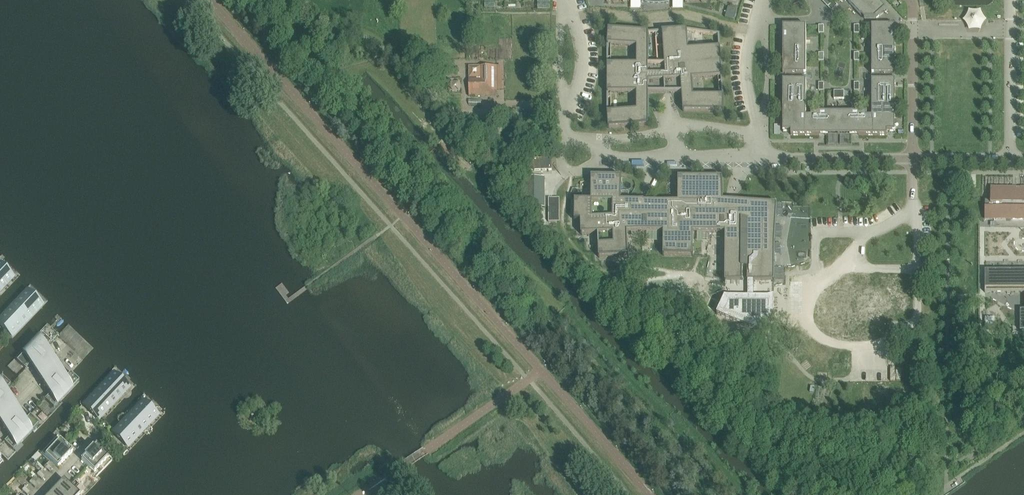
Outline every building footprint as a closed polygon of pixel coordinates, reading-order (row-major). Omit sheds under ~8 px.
[(486,9),(496,9),(496,0),(486,0),(486,9)] [(538,10),(550,10),(550,0),(538,0),(538,10)] [(862,17),(865,20),(875,20),(886,10),(877,0),(846,0),(862,17)] [(834,2),(828,8),(832,11),(838,6),(834,2)] [(728,8),(726,18),(734,21),(737,10),(728,8)] [(967,29),(968,32),(972,31),(976,31),(979,31),(981,32),(981,30),(982,27),(984,25),(986,22),(986,21),(984,18),(983,16),(982,14),(981,12),(978,12),(976,12),(973,12),(971,12),(969,11),(968,14),(967,16),(966,18),(965,19),(962,22),(964,23),(965,25),(966,27),(967,29)] [(785,26),(783,26),(783,28),(783,34),(783,53),(783,75),(785,75),(785,80),(783,80),(783,84),(783,133),(784,133),(784,132),(791,132),(791,136),(820,136),(827,136),(852,136),(859,136),(887,136),(887,132),(895,132),(895,133),(895,85),(895,80),(893,80),(893,75),(895,75),(895,74),(895,53),(895,34),(895,26),(894,26),(872,26),(872,53),(872,75),(874,75),(874,80),(872,80),(872,117),(867,117),(867,113),(812,113),(812,117),(806,117),(806,80),(804,80),(804,75),(806,75),(806,53),(806,26),(785,26)] [(610,129),(648,126),(649,126),(649,94),(682,94),(683,112),(685,112),(723,112),(724,112),(724,96),(721,53),(720,51),(719,35),(687,31),(687,30),(663,32),(663,33),(649,34),(649,33),(610,30),(609,30),(607,46),(608,113),(609,129),(610,129)] [(502,91),(501,67),(469,67),(469,97),(497,97),(497,91),(502,91)] [(446,77),(457,77),(457,68),(446,68),(446,77)] [(844,91),(834,91),(834,99),(844,99),(844,91)] [(509,114),(509,109),(502,109),(502,120),(523,120),(523,114),(523,109),(517,109),(517,114),(509,114)] [(493,117),(476,117),(476,129),(493,129),(493,117)] [(576,200),(575,200),(575,213),(575,221),(581,221),(582,235),(583,235),(598,234),(599,258),(600,258),(627,256),(627,257),(628,257),(628,233),(643,232),(664,232),(663,256),(664,256),(692,256),(693,256),(693,232),(726,233),(726,282),(725,286),(725,288),(725,289),(725,290),(725,293),(725,295),(725,296),(725,297),(723,300),(717,314),(744,325),(747,327),(756,330),(766,334),(768,329),(769,326),(771,321),(769,320),(772,313),(774,313),(774,301),(774,296),(774,286),(774,282),(775,256),(775,244),(776,216),(777,204),(774,204),(732,201),(731,203),(725,203),(723,203),(723,178),(722,178),(718,178),(715,178),(688,178),(680,178),(680,177),(679,178),(678,196),(678,202),(644,202),(639,202),(640,201),(639,201),(621,201),(621,177),(620,177),(593,177),(592,177),(592,201),(576,201),(576,200)] [(545,178),(525,178),(525,208),(545,208),(545,178)] [(985,220),(1023,220),(1023,188),(991,188),(991,208),(985,208),(985,220)] [(557,198),(549,198),(549,222),(557,222),(557,198)] [(933,254),(923,254),(923,264),(934,264),(933,254)] [(9,278),(0,270),(0,288),(9,278)] [(985,271),(985,294),(1020,294),(1023,294),(1023,271),(1006,271),(985,271)] [(38,306),(26,295),(0,322),(0,323),(12,334),(38,306)] [(997,319),(985,319),(985,331),(997,331),(997,319)] [(53,357),(46,347),(51,342),(47,338),(42,334),(29,348),(33,352),(37,357),(48,371),(56,362),(53,357)] [(33,352),(29,348),(17,361),(21,365),(25,370),(30,365),(40,380),(48,371),(37,357),(33,352)] [(67,395),(79,381),(75,377),(71,373),(66,378),(56,362),(48,371),(59,385),(63,390),(67,395)] [(59,385),(48,371),(40,380),(43,385),(50,395),(45,400),(49,404),(54,408),(67,395),(63,390),(59,385)] [(6,390),(11,385),(6,381),(2,377),(0,379),(0,404),(7,413),(15,405),(6,390)] [(98,417),(125,389),(113,378),(87,406),(98,417)] [(26,437),(39,424),(34,420),(30,415),(25,420),(15,405),(7,413),(18,428),(22,432),(26,437)] [(127,444),(154,416),(142,405),(116,433),(127,444)] [(7,413),(0,421),(0,423),(3,428),(9,437),(4,442),(8,446),(13,451),(26,437),(22,432),(18,428),(7,413)] [(76,435),(81,430),(76,426),(72,431),(76,435)] [(57,468),(73,452),(60,440),(45,456),(57,468)] [(94,473),(109,457),(96,445),(81,461),(94,473)] [(52,470),(47,464),(44,467),(49,473),(52,470)] [(45,477),(40,472),(37,475),(42,480),(45,477)] [(71,487),(63,479),(56,487),(64,494),(80,494),(71,487)] [(38,485),(32,480),(29,483),(35,488),(38,485)]
